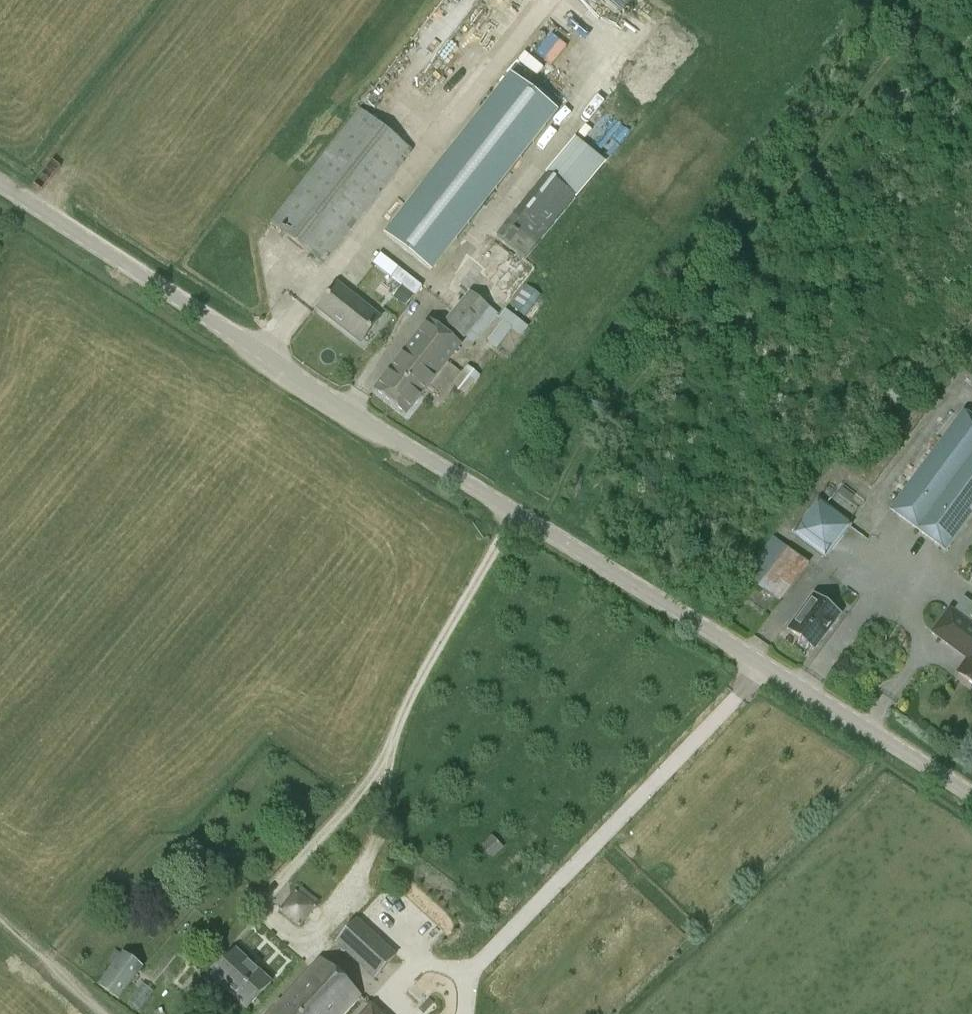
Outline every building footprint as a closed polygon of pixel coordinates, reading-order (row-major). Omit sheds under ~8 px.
[(514,75),(382,230),(428,269),(560,114),(514,75)] [(411,149),(361,110),(272,223),(323,263),(411,149)] [(577,136),(498,236),(529,260),(607,160),(577,136)] [(361,343),(381,317),(339,283),(318,309),(361,343)] [(526,286),(510,307),(524,318),(540,297),(526,286)] [(469,291),(443,323),(464,339),(490,307),(469,291)] [(498,319),(502,322),(487,342),(496,350),(512,330),(521,337),(528,328),(505,310),(498,319)] [(461,344),(430,320),(375,390),(405,414),(461,344)] [(446,383),(471,393),(481,370),(456,360),(446,383)] [(963,411),(889,510),(946,552),(971,517),(971,417),(963,411)] [(843,490),(834,500),(845,509),(853,498),(843,490)] [(791,535),(826,560),(851,526),(816,500),(791,535)] [(759,587),(762,590),(779,602),(808,564),(788,548),(759,587)] [(752,582),(756,576),(749,571),(745,577),(752,582)] [(814,594),(786,630),(814,651),(841,615),(814,594)] [(952,609),(934,633),(969,660),(959,673),(971,682),(971,624),(952,609)] [(492,836),(483,846),(494,856),(502,846),(492,836)] [(299,892),(296,890),(278,909),(300,929),(318,907),(317,906),(320,902),(303,887),(299,892)] [(356,918),(334,943),(375,980),(398,955),(356,918)] [(247,1011),(273,982),(236,948),(209,977),(247,1011)] [(118,1002),(143,968),(123,953),(98,987),(118,1002)] [(279,1000),(267,1013),(345,1013),(362,997),(331,967),(319,957),(279,1000)] [(371,1005),(363,1013),(381,1013),(371,1005)]
